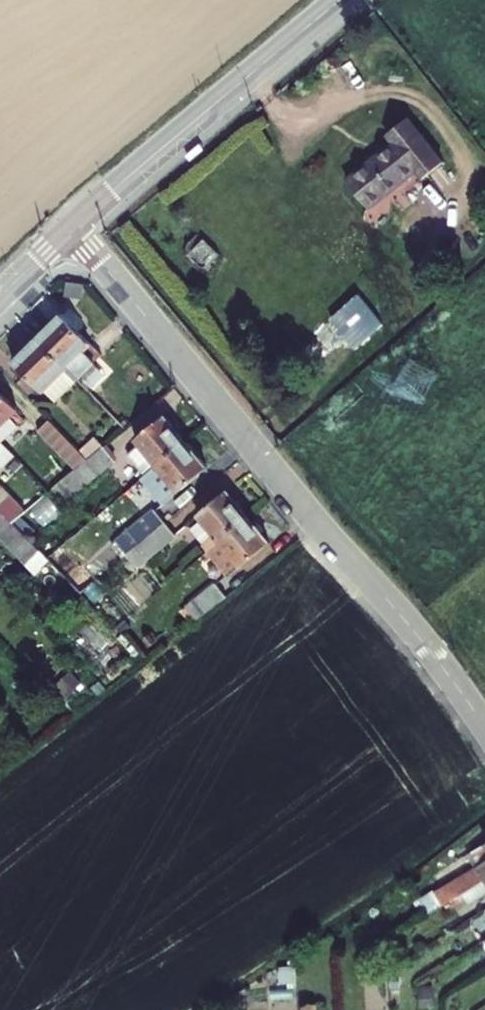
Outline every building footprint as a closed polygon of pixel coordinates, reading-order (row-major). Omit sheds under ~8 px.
[(382,146),(336,186),(355,209),(402,172),(411,182),(430,166),(393,124),(375,138),(382,146)] [(80,359),(52,329),(5,370),(47,413),(83,379),(72,367),(80,359)] [(9,418),(0,408),(0,427),(9,418)] [(198,458),(154,409),(124,436),(147,463),(136,473),(157,497),(198,458)] [(39,428),(25,441),(43,460),(57,448),(39,428)] [(98,448),(48,494),(55,503),(69,492),(74,496),(110,462),(98,448)] [(220,484),(195,508),(240,557),(264,534),(220,484)] [(174,532),(153,508),(114,543),(125,555),(135,546),(147,557),(174,532)] [(220,580),(192,600),(202,615),(231,592),(220,580)] [(476,832),(484,847),(484,825),(476,832)] [(475,856),(484,874),(484,850),(475,856)]
